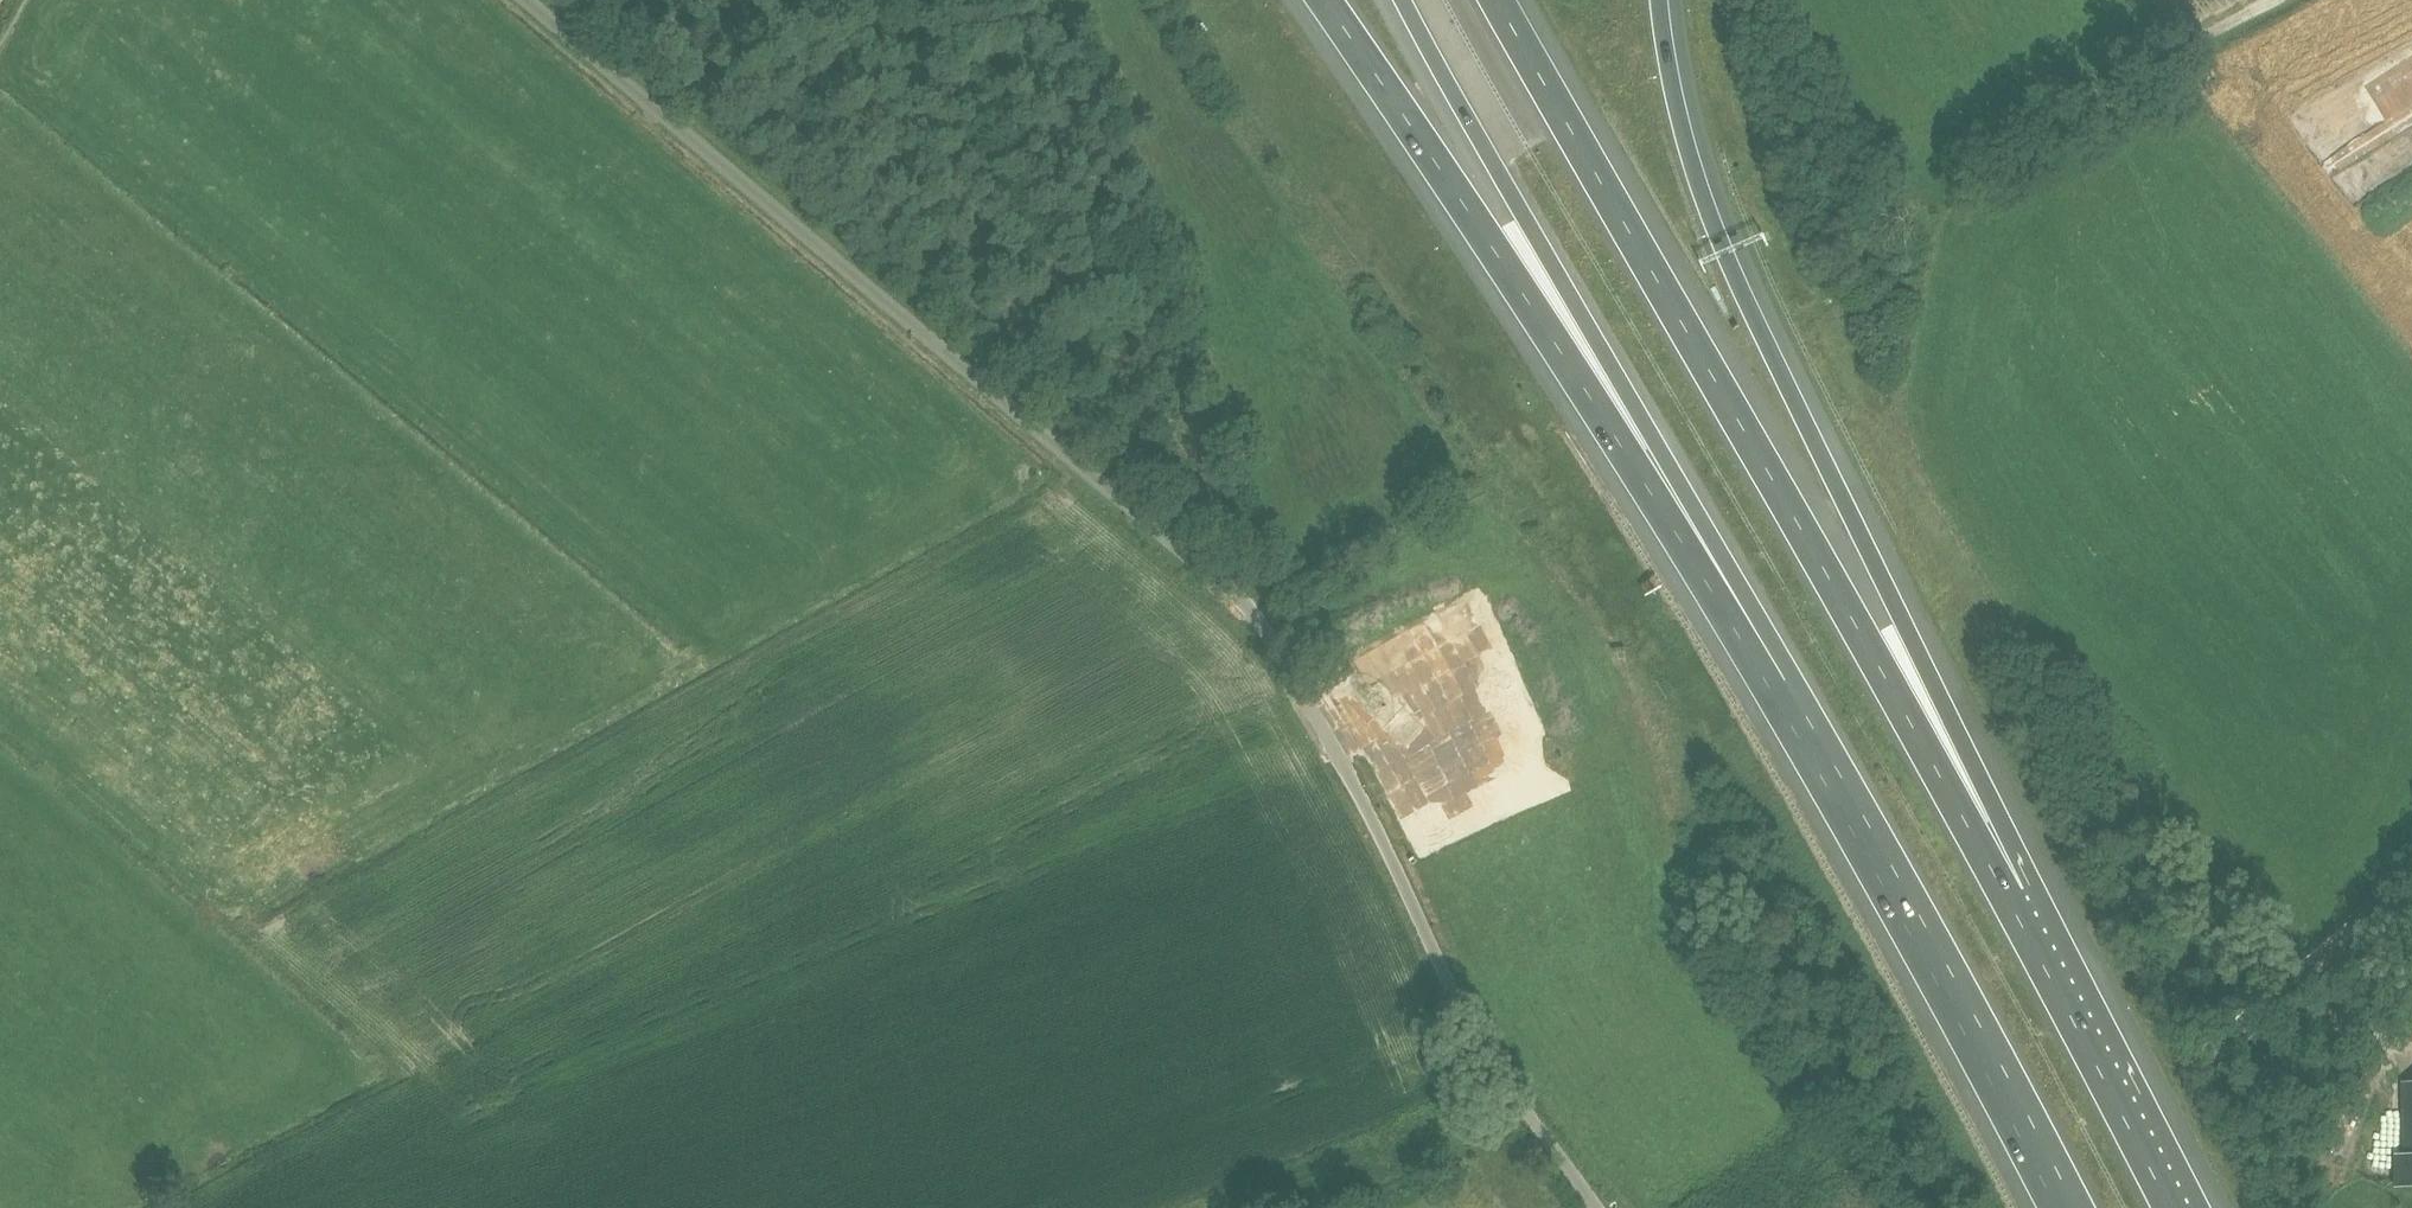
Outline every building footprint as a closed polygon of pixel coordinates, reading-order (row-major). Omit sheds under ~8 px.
[(2402,1083),(2403,1153),(2396,1153),(2396,1185),(2411,1185),(2411,1083),(2402,1083)]
